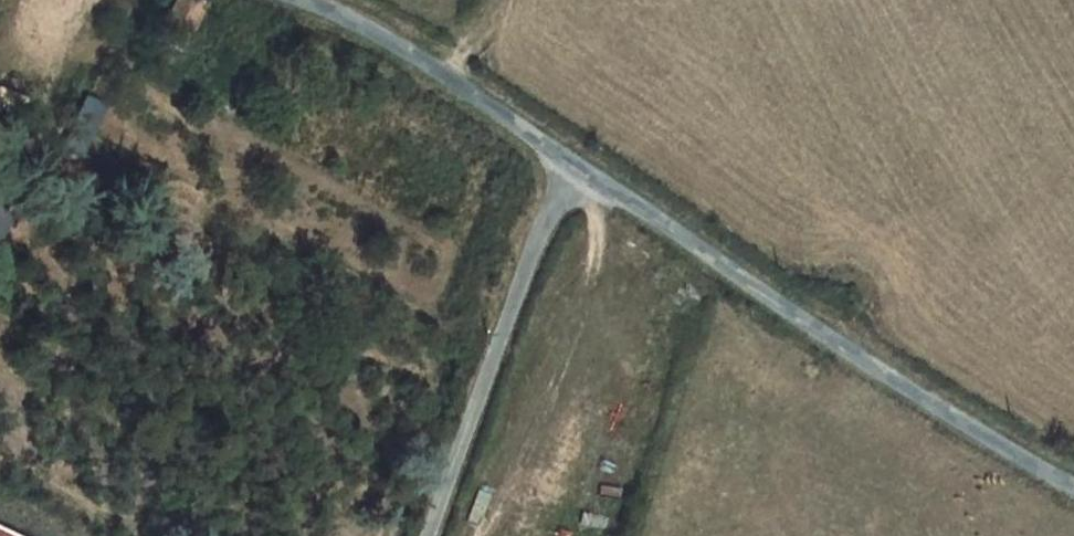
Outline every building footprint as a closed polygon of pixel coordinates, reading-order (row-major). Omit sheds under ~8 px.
[(194,0),(172,0),(152,38),(177,52),(202,4),(194,0)]
